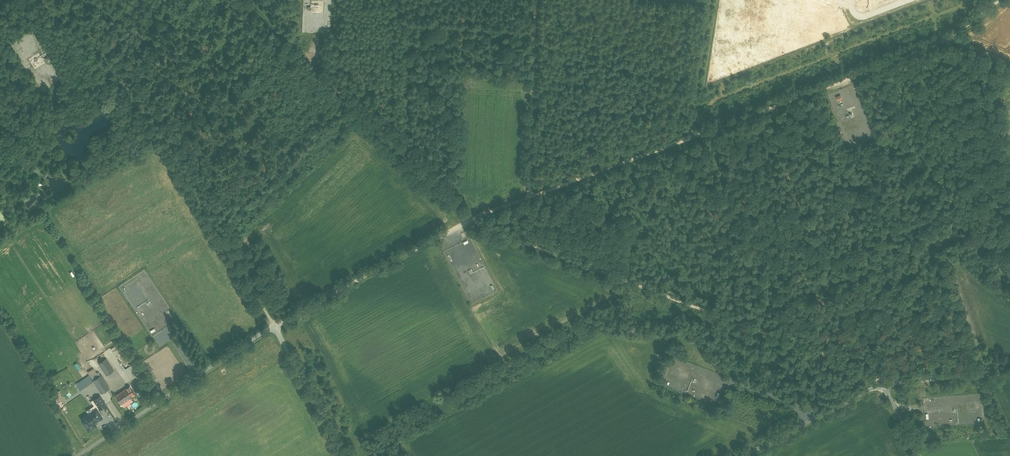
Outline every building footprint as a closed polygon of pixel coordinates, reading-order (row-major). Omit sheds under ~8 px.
[(105,360),(98,365),(106,376),(113,372),(105,360)] [(94,369),(75,380),(80,387),(90,381),(93,381),(101,376),(98,372),(96,373),(94,369)] [(101,376),(93,381),(102,395),(110,389),(101,376)] [(129,387),(115,396),(121,406),(135,397),(129,387)] [(98,409),(80,420),(85,429),(87,428),(89,432),(99,426),(97,423),(103,419),(98,412),(105,407),(100,398),(93,402),(98,409)]
